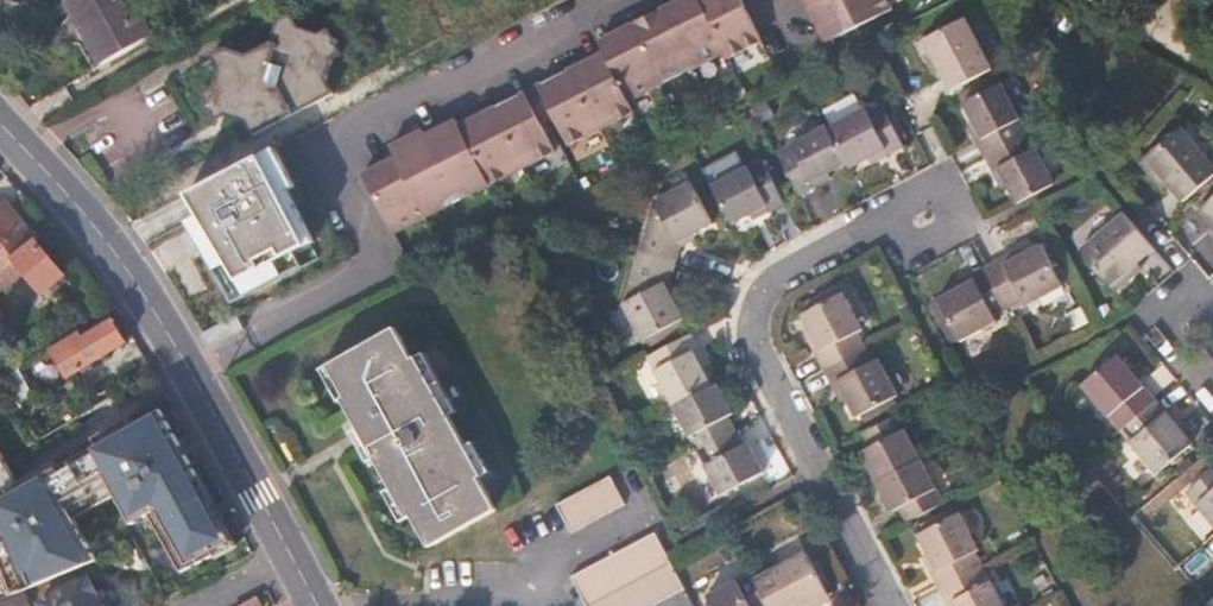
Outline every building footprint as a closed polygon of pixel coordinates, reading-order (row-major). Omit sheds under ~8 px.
[(66,3),(102,65),(153,36),(132,0),(72,0),(66,3)] [(702,0),(681,0),(664,9),(694,68),(727,52),(702,0)] [(727,52),(730,58),(763,41),(742,0),(702,0),(727,52)] [(810,9),(829,0),(806,0),(810,9)] [(810,9),(827,42),(893,9),(888,0),(829,0),(810,9)] [(79,44),(92,70),(102,65),(66,3),(48,13),(63,41),(79,44)] [(694,68),(664,9),(631,25),(662,85),(694,68)] [(255,137),(272,128),(334,94),(327,81),(338,39),(301,31),(289,14),(275,21),(274,33),(269,36),(268,53),(258,51),(255,59),(224,50),(211,56),(218,70),(216,78),(226,80),(220,105),(244,112),(243,122),(248,123),(255,137)] [(968,21),(927,42),(953,95),(995,72),(968,21)] [(662,85),(631,25),(598,42),(604,53),(629,101),(662,85)] [(629,101),(604,53),(571,69),(601,129),(634,112),(629,101)] [(601,129),(571,69),(532,89),(549,121),(555,118),(569,145),(601,129)] [(216,78),(209,102),(207,113),(243,122),(244,112),(220,105),(226,80),(216,78)] [(1031,136),(1005,87),(967,107),(976,127),(971,131),(986,159),(1031,136)] [(549,121),(532,89),(493,109),(523,169),(557,152),(543,124),(549,121)] [(867,108),(830,127),(851,167),(853,171),(874,159),(879,166),(908,150),(886,106),(871,113),(867,108)] [(523,169),(493,109),(460,126),(491,185),(523,169)] [(491,185),(460,126),(457,120),(427,136),(459,201),(491,185)] [(851,167),(830,127),(779,152),(803,198),(833,181),(830,176),(851,167)] [(459,201),(427,136),(423,130),(390,147),(396,158),(426,217),(459,201)] [(1186,207),(1212,184),(1212,166),(1185,131),(1148,160),(1186,207)] [(1058,186),(1031,136),(986,159),(1002,190),(1009,188),(1019,207),(1058,186)] [(426,217),(396,158),(363,174),(393,234),(426,217)] [(767,161),(712,189),(733,228),(755,216),(757,220),(788,204),(767,161)] [(230,177),(163,215),(181,247),(205,234),(209,241),(228,230),(224,224),(248,210),(253,219),(283,202),(265,169),(235,185),(230,177)] [(655,207),(641,257),(678,268),(682,253),(699,243),(696,239),(717,228),(695,185),(655,207)] [(35,243),(6,202),(0,206),(0,268),(35,243)] [(1203,214),(1212,224),(1212,205),(1203,214)] [(1116,290),(1159,252),(1130,218),(1084,255),(1116,290)] [(35,243),(0,268),(0,289),(22,273),(38,294),(59,278),(35,243)] [(987,271),(1010,314),(1024,306),(1028,309),(1062,290),(1042,249),(1021,260),(1018,255),(987,271)] [(678,268),(641,257),(626,309),(645,342),(685,321),(675,298),(680,296),(675,284),(678,268)] [(993,323),(1010,314),(987,271),(955,288),(957,295),(938,305),(960,346),(994,328),(993,323)] [(825,373),(868,350),(860,335),(864,332),(846,296),(805,319),(815,339),(808,342),(825,373)] [(81,339),(77,330),(48,346),(65,377),(125,343),(124,342),(112,322),(81,339)] [(394,494),(410,526),(416,523),(432,555),(499,520),(483,490),(487,485),(472,457),(452,420),(420,360),(417,362),(402,329),(332,365),(352,399),(345,404),(360,430),(375,459),(394,494)] [(693,336),(650,358),(677,409),(716,388),(706,369),(710,364),(693,336)] [(876,366),(868,350),(825,373),(843,404),(848,402),(860,422),(901,400),(882,364),(876,366)] [(420,360),(452,420),(459,414),(429,356),(420,360)] [(1083,391),(1119,434),(1155,405),(1119,361),(1083,391)] [(15,364),(0,373),(0,379),(11,400),(29,391),(15,364)] [(343,405),(345,404),(352,399),(332,365),(325,368),(343,405)] [(716,388),(677,409),(700,452),(736,433),(729,419),(735,413),(721,386),(716,388)] [(1155,405),(1119,434),(1157,479),(1191,450),(1155,405)] [(233,541),(162,408),(89,447),(134,531),(157,518),(184,568),(233,541)] [(922,462),(899,418),(863,437),(871,454),(863,457),(878,485),(922,462)] [(367,463),(375,459),(360,430),(352,436),(367,463)] [(745,449),(736,433),(700,452),(723,497),(766,474),(752,445),(745,449)] [(12,595),(95,560),(45,475),(20,484),(27,481),(19,469),(21,466),(22,464),(22,461),(22,458),(20,456),(18,454),(15,454),(10,455),(1,437),(0,438),(0,564),(12,595)] [(472,457),(487,485),(494,482),(477,453),(472,457)] [(922,462),(878,485),(893,513),(900,510),(909,526),(946,506),(922,462)] [(1186,496),(1212,528),(1212,473),(1186,496)] [(613,479),(558,507),(573,538),(628,508),(613,479)] [(401,530),(410,526),(394,494),(387,500),(401,530)] [(921,557),(940,592),(981,572),(969,551),(975,547),(960,516),(917,539),(925,555),(921,557)] [(671,563),(654,530),(572,571),(590,605),(647,605),(684,587),(671,563)] [(769,605),(810,605),(828,597),(807,554),(756,581),(769,605)] [(940,592),(948,605),(1000,605),(981,572),(940,592)] [(753,576),(708,601),(711,605),(769,605),(756,581),(753,576)] [(44,605),(106,605),(102,598),(97,601),(87,583),(44,605)] [(261,597),(243,605),(265,605),(261,597)]
